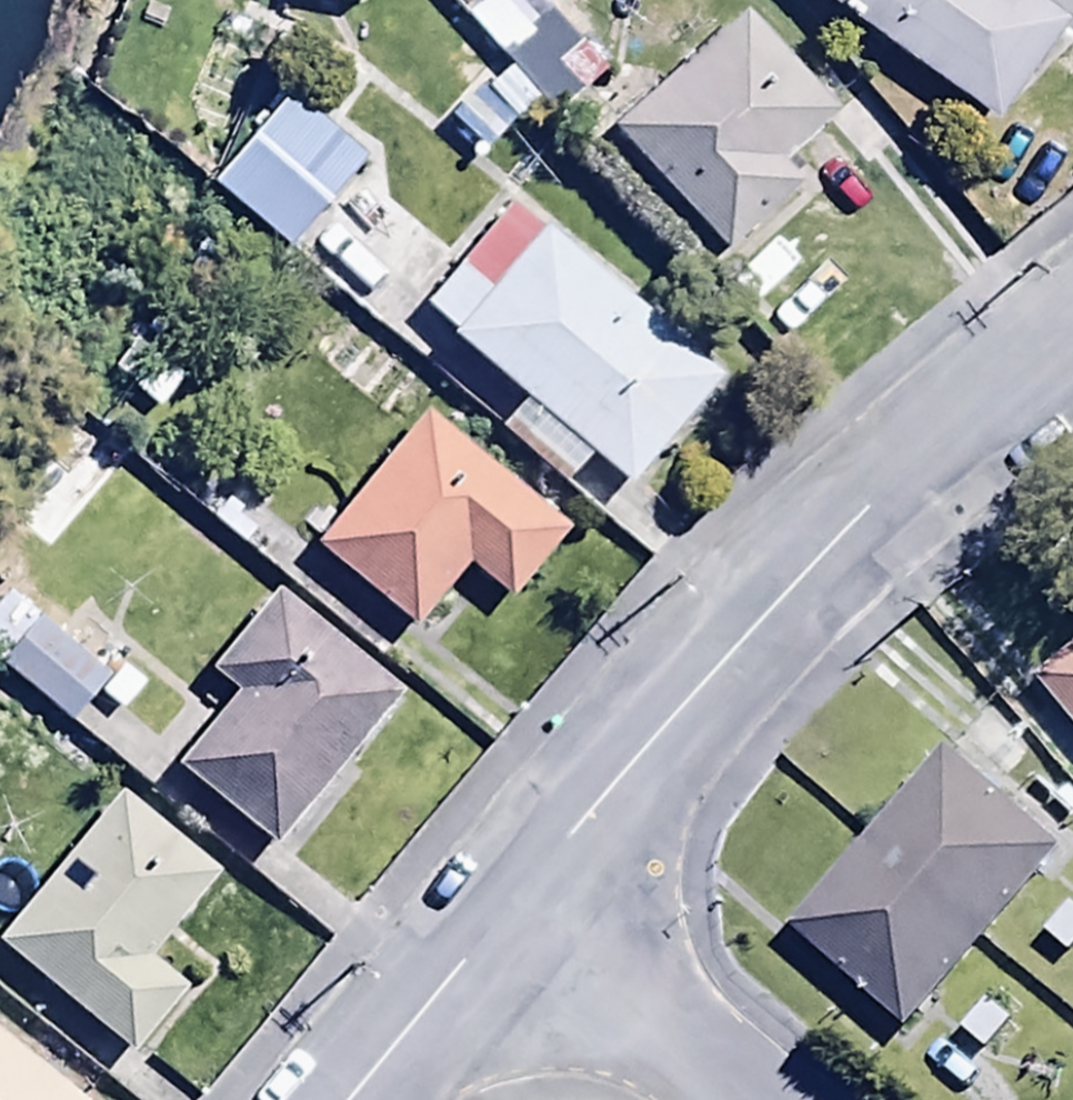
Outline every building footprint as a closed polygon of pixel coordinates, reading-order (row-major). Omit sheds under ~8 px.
[(493,35),(551,114),(603,76),(548,0),(541,0),(493,35)] [(741,0),(733,0),(603,123),(719,246),(789,179),(771,160),(835,100),(741,0)] [(1061,7),(1050,0),(823,0),(989,113),(1061,7)] [(475,72),(439,112),(480,148),(515,109),(475,72)] [(284,89),(205,181),(283,249),(363,156),(284,89)] [(716,369),(503,189),(409,300),(520,394),(502,415),(565,468),(584,446),(623,479),(716,369)] [(566,520),(422,404),(309,543),(412,627),(462,566),(502,598),(566,520)] [(269,843),(392,690),(264,584),(202,662),(235,689),(173,767),(269,843)] [(0,615),(0,667),(66,720),(103,675),(11,602),(0,615)] [(1028,677),(1072,732),(1072,640),(1028,677)] [(787,925),(902,1020),(1054,836),(997,789),(1030,747),(990,714),(953,759),(936,745),(787,925)] [(145,961),(216,873),(111,788),(0,926),(0,944),(130,1048),(178,988),(145,961)] [(86,1094),(0,1025),(0,1099),(81,1099),(86,1094)]
